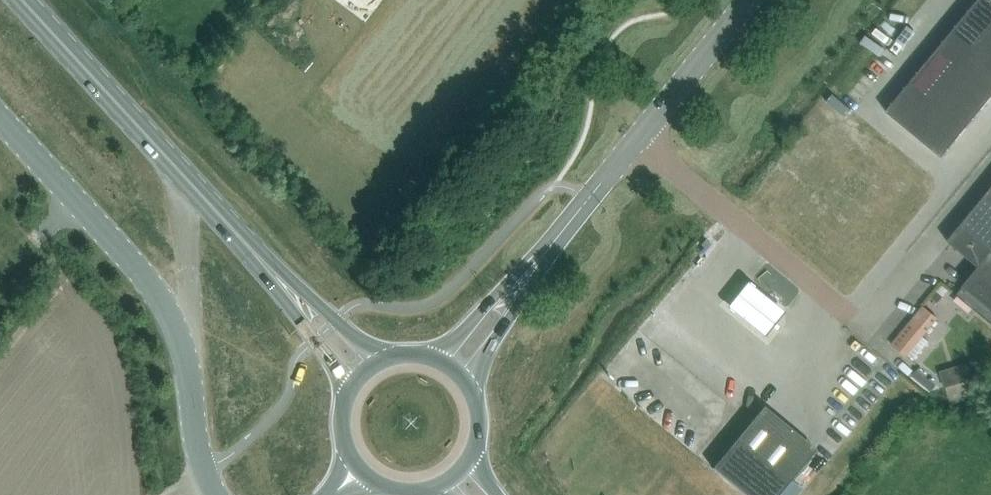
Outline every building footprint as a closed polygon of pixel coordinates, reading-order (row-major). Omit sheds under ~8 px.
[(887,112),(943,158),(990,99),(990,0),(979,0),(887,112)] [(865,126),(814,192),(877,241),(928,176),(865,126)] [(990,318),(990,190),(949,242),(979,267),(957,295),(958,295),(964,288),(980,302),(977,306),(990,318)] [(744,282),(724,306),(763,337),(782,313),(744,282)] [(939,304),(950,291),(942,284),(931,298),(939,304)] [(906,356),(937,318),(923,307),(892,344),(906,356)] [(956,367),(961,383),(979,378),(973,361),(956,367)] [(713,468),(745,494),(795,494),(800,488),(779,470),(804,440),(764,407),(713,468)]
